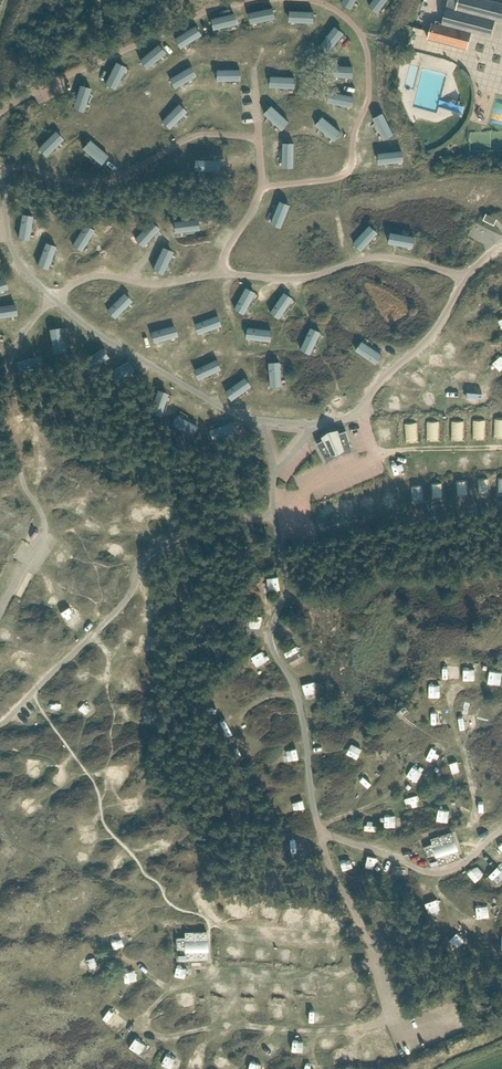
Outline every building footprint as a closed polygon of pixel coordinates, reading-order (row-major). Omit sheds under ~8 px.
[(341,7),(351,13),(359,0),(345,0),(341,7)] [(369,9),(377,15),(389,0),(376,0),(369,9)] [(427,40),(467,50),(471,32),(491,37),(495,20),(501,22),(501,5),(484,0),(459,0),(456,11),(446,9),(442,25),(441,26),(432,23),(427,40)] [(446,9),(456,11),(459,0),(448,0),(446,9)] [(249,15),(251,26),(274,22),(272,11),(249,15)] [(290,14),(289,25),(313,26),(314,15),(290,14)] [(210,21),(213,32),(236,27),(234,16),(210,21)] [(174,42),(180,51),(201,38),(195,29),(174,42)] [(328,55),(343,36),(335,29),(319,48),(328,55)] [(157,49),(140,64),(146,71),(163,56),(157,49)] [(116,66),(105,89),(116,93),(126,70),(116,66)] [(352,70),(329,69),(328,79),(352,80),(352,70)] [(189,70),(169,82),(175,91),(195,78),(189,70)] [(217,73),(217,83),(240,82),(240,72),(217,73)] [(294,91),(294,81),(271,80),(270,90),(294,91)] [(73,112),(83,115),(90,92),(80,89),(73,112)] [(354,99),(329,95),(327,105),(352,109),(354,99)] [(178,107),(161,124),(169,132),(186,115),(178,107)] [(282,133),(290,124),(272,108),(264,117),(282,133)] [(383,117),(373,122),(384,142),(393,137),(383,117)] [(322,122),(315,129),(333,144),(340,136),(322,122)] [(44,157),(62,142),(56,135),(38,151),(44,157)] [(89,144),(83,151),(100,166),(107,159),(89,144)] [(292,169),(293,146),(283,146),(282,169),(292,169)] [(379,155),(380,165),(404,164),(403,153),(379,155)] [(281,230),(290,207),(281,203),(271,226),(281,230)] [(486,214),(484,219),(494,224),(497,219),(486,214)] [(33,218),(21,216),(17,240),(28,242),(33,218)] [(174,223),(174,234),(199,232),(198,221),(174,223)] [(151,222),(134,239),(144,249),(161,231),(151,222)] [(84,227),(72,246),(83,253),(95,233),(84,227)] [(377,236),(369,229),(354,246),(362,253),(377,236)] [(391,235),(389,245),(412,249),(414,239),(391,235)] [(57,249),(45,244),(35,268),(47,273),(57,249)] [(163,276),(174,254),(164,249),(153,272),(163,276)] [(256,295),(243,287),(232,307),(246,314),(256,295)] [(283,292),(268,311),(279,319),(294,300),(283,292)] [(123,293),(105,310),(115,320),(133,303),(123,293)] [(0,307),(0,320),(17,318),(15,305),(0,307)] [(218,313),(194,322),(199,336),(223,327),(218,313)] [(174,323),(148,330),(152,346),(178,339),(174,323)] [(268,343),(271,330),(246,325),(244,339),(268,343)] [(320,332),(307,326),(296,350),(309,356),(320,332)] [(60,328),(49,330),(53,355),(64,353),(60,328)] [(362,340),(354,351),(372,365),(380,355),(362,340)] [(108,360),(102,350),(83,362),(90,372),(108,360)] [(43,368),(40,356),(16,363),(19,374),(43,368)] [(217,359),(193,368),(198,381),(222,371),(217,359)] [(281,361),(267,361),(269,387),(283,386),(281,361)] [(134,373),(128,362),(106,374),(108,377),(112,385),(117,382),(134,373)] [(244,376),(224,389),(231,399),(251,386),(244,376)] [(170,395),(158,391),(152,406),(149,415),(155,417),(161,419),(170,395)] [(200,428),(177,416),(171,427),(194,439),(200,428)] [(234,425),(211,431),(214,443),(237,436),(234,425)] [(325,439),(317,444),(325,459),(327,461),(337,456),(341,454),(352,451),(351,447),(352,447),(346,431),(337,434),(336,431),(332,433),(332,434),(329,436),(328,434),(324,437),(325,439)] [(439,864),(439,865),(460,859),(457,850),(456,851),(453,841),(454,841),(452,833),(431,839),(433,844),(425,847),(431,867),(439,864)] [(178,961),(208,960),(208,951),(207,951),(207,941),(208,941),(207,932),(186,933),(186,938),(177,938),(178,961)]
